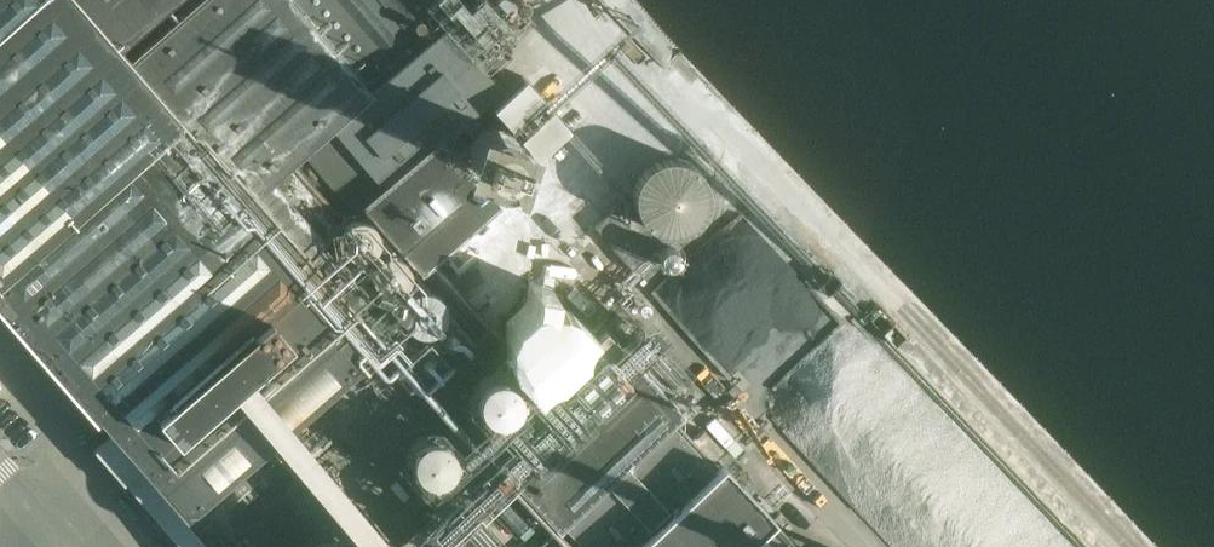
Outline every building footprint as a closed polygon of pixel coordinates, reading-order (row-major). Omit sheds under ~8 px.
[(95,419),(99,415),(184,512),(375,346),(356,324),(498,201),(442,137),(499,87),(486,72),(510,51),(501,41),(531,15),(518,0),(0,0),(0,310),(95,419)] [(690,229),(698,223),(703,219),(706,213),(710,202),(709,191),(707,184),(702,175),(696,168),(685,162),(677,159),(666,159),(656,162),(647,167),(639,177),(635,186),(634,199),(637,208),(642,220),(647,225),(657,231),(667,233),(680,233),(690,229)] [(545,181),(538,161),(520,167),(526,188),(545,181)] [(765,290),(773,305),(736,326),(759,365),(794,344),(772,306),(791,295),(782,280),(765,290)] [(521,345),(524,358),(532,367),(546,371),(560,367),(569,358),(573,346),(570,331),(561,323),(548,319),(535,322),(525,332),(521,345)] [(669,419),(681,409),(604,327),(480,444),(576,546),(788,546),(669,419)] [(805,460),(852,419),(801,359),(762,392),(775,407),(766,415),(805,460)] [(469,392),(472,406),(481,415),(495,419),(509,416),(518,407),(522,393),(519,379),(509,370),(496,366),(483,370),(473,379),(469,392)] [(893,546),(1023,546),(1034,536),(1030,518),(994,482),(992,474),(982,473),(979,461),(991,461),(991,452),(970,450),(962,458),(958,441),(934,447),(933,459),(947,460),(934,472),(880,416),(861,415),(857,486),(861,491),(860,513),(893,546)] [(446,461),(447,455),(446,450),(445,445),(442,440),(439,436),(432,430),(425,428),(421,427),(416,427),(410,428),(406,430),(400,434),(396,439),(393,443),(392,448),(391,454),(392,464),(394,469),(399,475),(406,480),(416,483),(421,483),(427,482),(431,480),(437,476),(442,471),(444,467),(446,461)] [(338,440),(287,485),(301,501),(352,457),(338,440)] [(249,503),(273,531),(291,515),(267,488),(249,503)]
